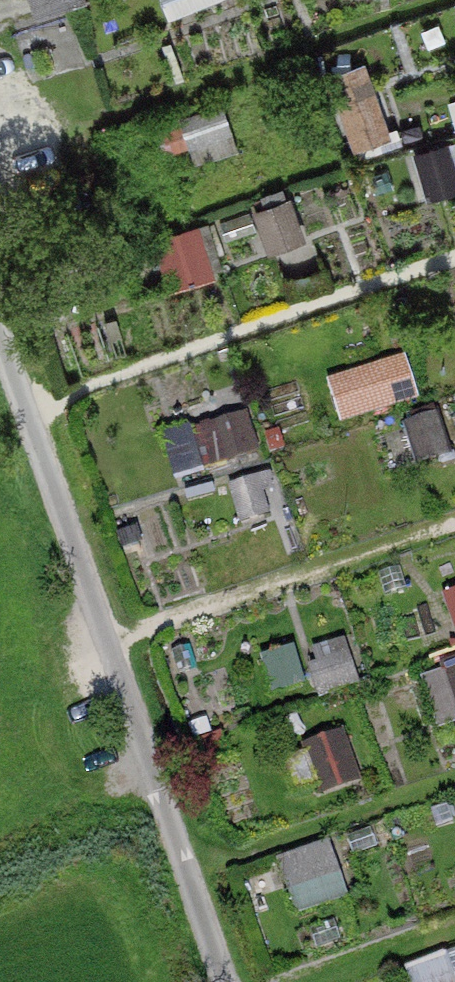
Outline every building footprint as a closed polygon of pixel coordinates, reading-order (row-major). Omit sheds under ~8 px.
[(201,0),(169,0),(173,11),(201,0)] [(330,71),(362,151),(402,135),(371,56),(330,71)] [(454,183),(454,137),(421,149),(435,190),(454,183)] [(294,189),(257,205),(275,247),(311,232),(294,189)] [(158,235),(176,284),(223,267),(205,219),(158,235)] [(330,373),(342,420),(425,398),(413,351),(330,373)] [(179,477),(266,454),(252,405),(165,428),(179,477)] [(420,459),(451,454),(444,413),(413,418),(420,459)] [(447,591),(454,614),(454,588),(447,591)] [(346,639),(314,649),(326,687),(358,677),(346,639)] [(445,727),(454,723),(454,659),(423,673),(445,727)] [(323,787),(361,781),(354,730),(316,735),(323,787)] [(301,913),(355,893),(334,836),(280,856),(301,913)] [(409,963),(416,981),(454,981),(454,952),(453,948),(409,963)]
